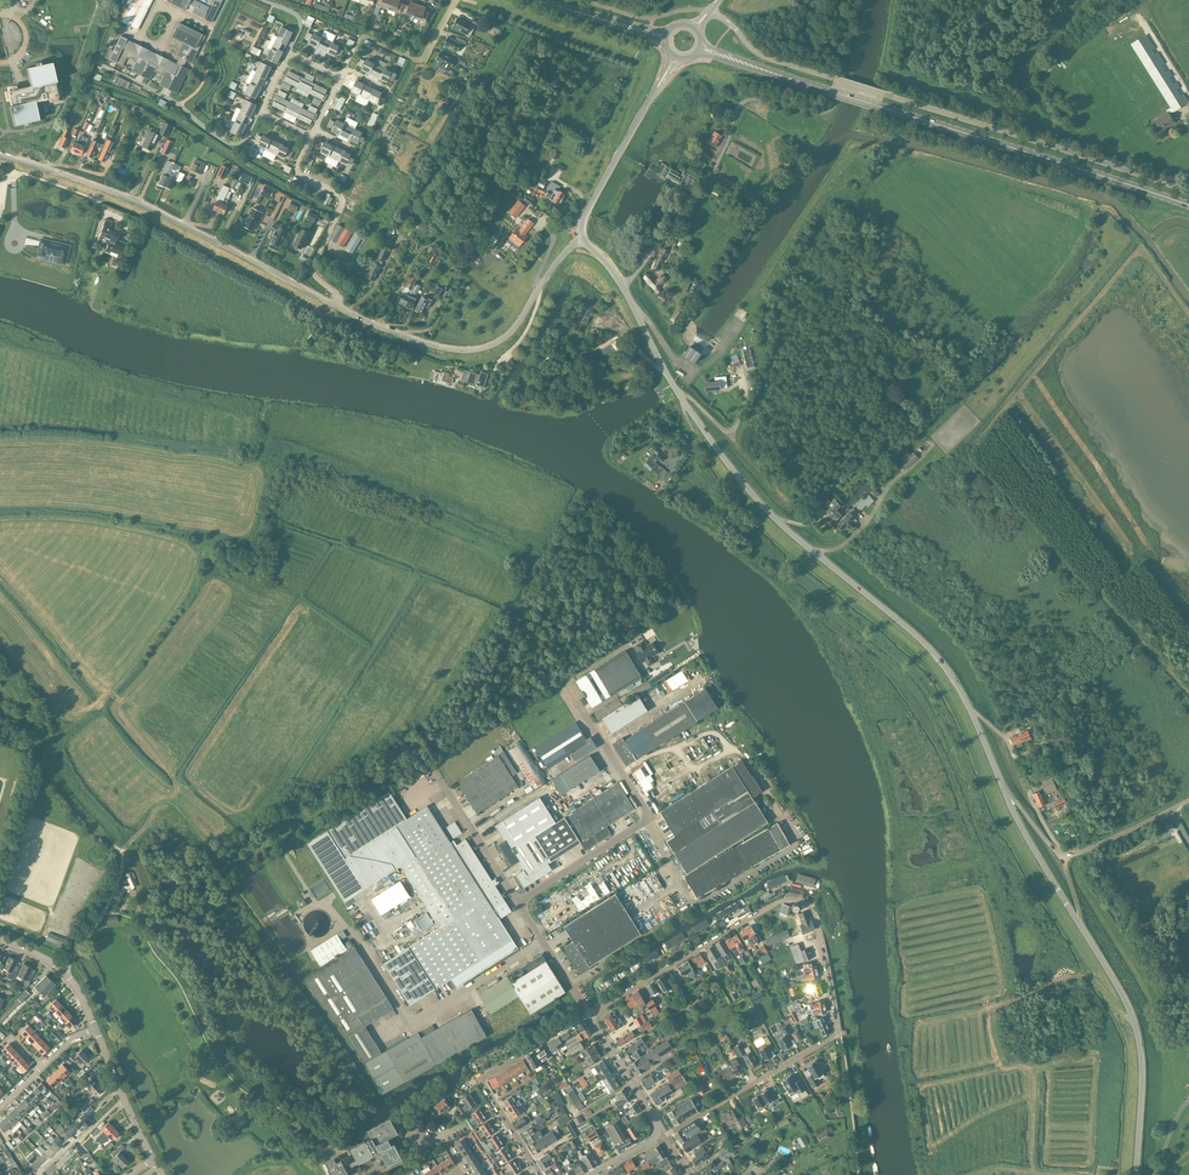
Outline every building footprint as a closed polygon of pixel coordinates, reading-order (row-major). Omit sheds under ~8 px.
[(121,22),(127,25),(126,28),(129,30),(131,27),(137,30),(152,0),(127,0),(126,3),(129,5),(121,22)] [(223,0),(222,0),(175,0),(174,2),(184,7),(183,8),(211,23),(223,0)] [(391,0),(378,0),(373,13),(377,14),(379,7),(387,10),(391,0)] [(387,10),(399,14),(403,4),(399,3),(400,0),(391,0),(387,10)] [(413,19),(417,5),(409,2),(408,6),(404,5),(401,15),(413,19)] [(425,8),(417,5),(413,19),(425,23),(428,13),(424,12),(425,8)] [(270,14),(267,21),(272,23),(275,17),(270,14)] [(307,18),(305,24),(311,27),(313,21),(307,18)] [(458,18),(453,27),(467,34),(471,25),(458,18)] [(178,23),(168,44),(176,49),(174,54),(180,57),(176,64),(120,36),(113,51),(109,49),(104,58),(122,66),(126,57),(136,62),(131,71),(149,80),(153,71),(163,76),(159,85),(176,93),(188,70),(182,67),(186,60),(191,63),(205,36),(178,23)] [(492,29),(499,31),(501,26),(494,23),(492,29)] [(276,36),(273,42),(285,48),(292,33),(282,27),(277,37),(276,36)] [(322,50),(329,35),(324,32),(322,37),(315,33),(313,36),(312,35),(308,33),(305,39),(309,41),(309,40),(311,41),(309,44),(322,50)] [(332,42),(333,40),(334,38),(329,35),(322,50),(334,56),(336,53),(337,54),(341,56),(344,50),(340,48),(340,49),(338,48),(340,45),(332,42)] [(1147,35),(1131,45),(1171,108),(1137,54),(1153,44),(1147,35)] [(455,40),(448,37),(443,45),(449,48),(453,50),(457,52),(460,46),(463,48),(466,42),(457,37),(455,40)] [(346,44),(352,47),(355,42),(349,39),(346,44)] [(366,40),(363,45),(369,48),(372,43),(366,40)] [(285,48),(273,42),(270,48),(271,49),(267,59),(277,64),(285,48)] [(1161,131),(1166,128),(1165,126),(1173,121),(1169,114),(1173,111),(1174,112),(1188,103),(1188,102),(1153,44),(1137,54),(1171,108),(1167,110),(1168,113),(1155,121),(1161,131)] [(254,47),(251,53),(256,55),(259,49),(254,47)] [(246,53),(243,59),(249,62),(252,56),(246,53)] [(436,60),(439,61),(437,66),(447,72),(450,67),(451,68),(455,60),(440,53),(436,60)] [(374,76),(382,61),(376,59),(373,57),(371,61),(367,59),(366,62),(365,61),(361,59),(358,65),(362,67),(362,66),(363,67),(362,70),(374,76)] [(400,57),(397,62),(403,65),(406,60),(400,57)] [(389,70),(391,66),(387,64),(382,61),(374,76),(387,82),(389,79),(390,79),(390,80),(393,81),(395,77),(397,74),(393,72),(393,73),(392,72),(389,70)] [(55,77),(52,63),(41,65),(41,62),(35,63),(36,66),(27,68),(31,87),(9,92),(12,106),(11,106),(9,106),(14,126),(23,123),(25,123),(25,126),(31,125),(30,122),(39,120),(35,101),(57,96),(54,82),(56,82),(55,77)] [(255,71),(252,77),(263,83),(271,67),(261,62),(256,72),(255,71)] [(314,84),(302,77),(302,78),(300,78),(301,77),(289,71),(287,75),(286,74),(283,80),(284,81),(282,86),(280,90),(277,96),(275,95),(273,101),(274,101),(272,105),(284,111),(284,110),(285,111),(285,112),(297,118),(298,117),(299,118),(299,119),(310,124),(312,120),(314,121),(317,115),(315,114),(318,109),(317,109),(319,105),(320,105),(322,100),(324,101),(327,95),(325,94),(327,90),(316,84),(315,85),(314,84)] [(102,76),(95,73),(93,79),(99,81),(102,76)] [(127,81),(117,76),(113,83),(124,88),(127,81)] [(263,83),(252,77),(248,83),(250,84),(245,93),(256,98),(263,83)] [(232,81),(229,87),(235,90),(238,84),(232,81)] [(356,99),(362,101),(369,87),(357,81),(351,91),(359,95),(356,99)] [(380,96),(381,93),(369,87),(362,101),(367,104),(369,100),(376,103),(378,100),(379,101),(383,103),(385,98),(381,97),(380,96)] [(231,91),(228,97),(233,99),(236,93),(231,91)] [(340,96),(337,102),(343,105),(346,99),(340,96)] [(164,101),(162,100),(160,99),(158,104),(163,107),(166,102),(164,101)] [(116,100),(113,107),(119,109),(122,102),(116,100)] [(240,109),(237,115),(249,121),(256,105),(246,100),(241,110),(240,109)] [(340,111),(343,105),(337,102),(334,108),(340,111)] [(379,115),(373,113),(370,119),(376,121),(379,115)] [(249,121),(237,115),(234,121),(235,122),(230,131),(241,136),(249,121)] [(396,116),(392,124),(397,127),(401,118),(396,116)] [(214,125),(219,128),(222,122),(217,119),(214,125)] [(332,131),(344,137),(351,122),(346,119),(344,124),(337,120),(336,123),(334,122),(331,120),(328,126),(331,128),(332,127),(333,128),(332,131)] [(373,127),(376,121),(370,119),(367,125),(373,127)] [(90,122),(89,124),(87,129),(91,131),(95,122),(91,120),(90,122)] [(355,129),(357,125),(351,122),(344,137),(357,143),(358,140),(360,140),(359,141),(363,142),(365,138),(361,136),(361,137),(360,136),(362,132),(355,129)] [(164,123),(159,134),(165,137),(171,126),(164,123)] [(148,126),(143,137),(145,139),(142,146),(151,150),(158,135),(153,132),(155,129),(148,126)] [(111,128),(108,135),(113,137),(116,131),(111,128)] [(69,130),(65,129),(61,137),(62,137),(58,146),(65,148),(69,139),(66,138),(69,130)] [(716,147),(722,136),(715,132),(708,143),(716,147)] [(74,142),(70,151),(74,153),(75,153),(83,136),(80,135),(76,143),(74,142)] [(101,149),(102,149),(98,159),(104,162),(113,143),(108,140),(110,136),(108,135),(107,137),(104,143),(103,144),(101,149)] [(269,156),(276,141),(264,135),(263,138),(261,137),(262,137),(258,135),(255,141),(259,143),(259,142),(260,143),(259,146),(266,149),(264,153),(269,156)] [(83,136),(75,153),(80,156),(82,153),(86,143),(88,139),(86,138),(83,136)] [(162,149),(161,153),(166,155),(168,152),(169,149),(172,144),(173,142),(167,139),(166,141),(162,149)] [(101,149),(103,144),(92,140),(85,155),(92,158),(97,147),(101,149)] [(289,148),(276,141),(269,156),(274,159),(277,154),(284,158),(285,155),(286,156),(290,158),(293,152),(289,150),(289,151),(288,150),(289,148)] [(326,160),(331,162),(339,148),(326,141),(325,144),(324,143),(320,141),(317,147),(321,149),(322,149),(321,152),(328,155),(326,160)] [(245,144),(242,150),(248,153),(251,147),(245,144)] [(351,158),(349,157),(351,154),(339,148),(331,162),(337,165),(339,161),(346,164),(348,161),(349,161),(349,162),(352,164),(354,159),(351,158)] [(699,155),(707,159),(709,154),(702,150),(699,155)] [(801,160),(794,156),(790,161),(797,166),(801,160)] [(313,160),(307,157),(305,163),(311,166),(313,160)] [(171,170),(174,164),(167,161),(161,174),(162,175),(158,184),(163,187),(171,170)] [(193,163),(190,170),(196,173),(200,175),(204,168),(200,166),(199,166),(194,163),(193,163)] [(553,172),(559,176),(565,167),(558,163),(553,172)] [(171,170),(163,187),(169,189),(173,180),(174,180),(180,167),(174,164),(171,170)] [(222,165),(217,176),(224,179),(229,168),(222,165)] [(289,173),(292,168),(286,165),(283,170),(289,173)] [(680,178),(677,176),(679,174),(670,169),(666,167),(660,176),(664,179),(666,176),(667,177),(668,177),(672,179),(672,180),(677,183),(692,191),(699,180),(684,171),(680,178)] [(249,185),(253,178),(243,173),(239,180),(249,185)] [(341,174),(339,180),(345,182),(347,177),(341,174)] [(193,187),(195,181),(189,178),(187,184),(193,187)] [(234,178),(230,186),(238,189),(241,182),(234,178)] [(538,185),(539,186),(543,188),(546,183),(541,180),(538,185)] [(547,191),(548,191),(562,200),(565,194),(558,190),(560,187),(552,182),(547,191)] [(726,189),(719,184),(716,190),(722,194),(726,189)] [(229,191),(230,188),(223,185),(216,201),(217,201),(213,208),(213,209),(219,212),(229,191)] [(262,191),(271,196),(273,191),(265,187),(262,191)] [(232,192),(229,191),(219,212),(224,214),(226,211),(228,212),(231,210),(231,207),(228,206),(226,205),(232,192)] [(562,200),(548,191),(545,197),(549,199),(549,200),(549,202),(550,202),(552,202),(552,201),(560,205),(562,200)] [(533,199),(528,195),(527,196),(524,200),(530,204),(533,201),(532,201),(533,200),(533,199)] [(519,201),(509,213),(515,218),(525,206),(519,201)] [(253,208),(244,226),(253,231),(258,221),(259,222),(263,213),(253,208)] [(310,211),(306,220),(313,223),(317,214),(310,211)] [(315,223),(326,227),(328,221),(318,217),(315,223)] [(510,237),(507,241),(512,246),(515,242),(520,246),(527,237),(525,235),(534,223),(528,219),(519,230),(517,228),(510,237)] [(113,224),(105,221),(98,241),(108,244),(105,251),(121,257),(125,247),(116,244),(120,233),(111,230),(113,224)] [(416,222),(414,227),(425,232),(427,227),(416,222)] [(349,223),(347,227),(355,232),(355,231),(357,228),(349,223)] [(336,243),(345,228),(338,224),(329,239),(336,243)] [(274,237),(272,243),(272,244),(278,247),(278,246),(279,246),(287,230),(279,226),(277,232),(276,232),(273,237),(274,237)] [(345,228),(336,243),(343,247),(352,232),(345,228)] [(295,243),(294,245),(295,245),(294,247),(300,249),(300,248),(301,248),(309,233),(301,229),(300,231),(299,231),(298,235),(295,243)] [(391,245),(395,235),(389,233),(385,242),(391,245)] [(354,234),(353,237),(347,248),(354,253),(362,239),(354,234)] [(38,251),(37,255),(44,256),(45,253),(51,254),(51,255),(53,255),(59,256),(58,262),(64,264),(66,258),(69,246),(50,242),(50,243),(40,241),(38,251)] [(383,245),(377,257),(384,261),(390,249),(383,245)] [(435,249),(430,246),(427,252),(430,254),(430,255),(431,256),(432,255),(433,254),(435,249)] [(671,252),(682,258),(684,253),(674,247),(671,252)] [(656,263),(660,265),(664,259),(665,259),(669,252),(663,248),(659,255),(656,263)] [(381,266),(374,262),(368,274),(364,272),(362,276),(374,281),(381,266)] [(656,281),(647,272),(644,278),(656,291),(658,294),(661,291),(659,288),(661,287),(660,286),(666,280),(662,275),(656,281)] [(414,287),(414,286),(411,284),(413,279),(410,277),(405,287),(403,292),(404,293),(399,303),(406,306),(414,287)] [(414,287),(406,306),(412,309),(416,299),(413,297),(414,294),(416,295),(421,286),(416,284),(414,287)] [(441,297),(445,290),(444,290),(439,287),(435,293),(441,297)] [(419,303),(415,310),(421,313),(425,306),(428,307),(432,300),(423,295),(419,303)] [(597,307),(590,304),(582,321),(589,324),(597,307)] [(675,323),(683,311),(679,308),(671,320),(675,323)] [(686,325),(690,318),(686,316),(682,322),(686,325)] [(684,356),(695,363),(701,354),(690,346),(684,356)] [(754,367),(750,347),(742,349),(747,369),(754,367)] [(479,375),(465,370),(461,381),(477,386),(477,385),(484,387),(488,374),(480,371),(479,375)] [(706,391),(720,389),(728,389),(727,384),(731,384),(731,381),(723,381),(723,382),(719,383),(719,382),(705,383),(706,391)] [(913,452),(899,465),(904,471),(918,458),(913,452)] [(868,507),(874,501),(867,493),(855,503),(857,505),(856,506),(860,510),(866,505),(868,507)] [(829,505),(831,507),(827,512),(835,521),(840,515),(835,510),(840,506),(837,502),(834,499),(831,502),(832,502),(831,503),(826,498),(819,504),(825,510),(829,505)] [(850,513),(838,524),(843,529),(847,526),(850,529),(855,524),(852,521),(855,518),(850,513)] [(637,652),(643,662),(645,660),(649,665),(655,662),(651,657),(659,652),(653,642),(645,647),(642,642),(636,645),(639,651),(637,652)] [(602,700),(611,695),(642,676),(626,650),(576,680),(592,707),(602,700)] [(674,659),(671,654),(659,661),(662,666),(674,659)] [(646,682),(649,688),(674,672),(670,666),(646,682)] [(646,682),(619,699),(619,698),(594,714),(598,720),(623,705),(649,688),(646,682)] [(628,764),(697,720),(718,708),(705,688),(685,701),(644,727),(644,728),(625,740),(623,737),(618,740),(619,742),(615,744),(628,764)] [(638,695),(602,718),(612,732),(648,710),(638,695)] [(548,769),(589,742),(576,722),(535,748),(548,769)] [(1013,745),(1021,741),(1025,740),(1029,738),(1026,732),(1018,735),(1010,739),(1013,745)] [(1053,739),(1055,747),(1060,745),(1059,741),(1065,739),(1063,736),(1053,739)] [(509,750),(515,759),(534,789),(546,781),(522,742),(509,750)] [(519,786),(512,776),(518,773),(504,751),(498,754),(498,756),(458,782),(477,813),(519,786)] [(590,755),(560,774),(556,776),(559,781),(563,778),(570,789),(600,770),(590,755)] [(742,760),(660,812),(675,835),(666,840),(674,852),(687,873),(731,845),(733,848),(684,876),(697,898),(790,844),(777,822),(744,841),(742,838),(768,822),(755,801),(753,797),(763,791),(753,775),(752,776),(742,760)] [(637,783),(653,774),(646,761),(630,770),(637,783)] [(1057,790),(1051,777),(1041,781),(1046,794),(1057,790)] [(618,783),(593,798),(610,824),(635,809),(618,783)] [(1046,796),(1043,789),(1033,793),(1035,800),(1041,798),(1042,800),(1050,797),(1049,794),(1046,796)] [(410,1005),(448,981),(453,989),(456,987),(518,948),(500,919),(512,911),(466,839),(457,844),(454,840),(451,842),(428,806),(407,819),(389,791),(328,830),(308,844),(345,901),(364,889),(401,866),(440,928),(384,964),(410,1005)] [(1041,798),(1035,800),(1038,807),(1049,803),(1049,802),(1058,799),(1056,794),(1050,797),(1042,800),(1041,798)] [(556,822),(540,797),(516,812),(495,825),(505,840),(499,844),(512,865),(518,861),(514,854),(517,851),(515,848),(523,843),(532,838),(535,836),(556,822)] [(606,827),(610,824),(593,798),(564,817),(581,843),(585,850),(610,834),(606,827)] [(1064,798),(1053,802),(1055,808),(1066,803),(1064,798)] [(581,843),(564,817),(556,822),(535,836),(551,861),(581,843)] [(539,868),(536,870),(540,876),(552,869),(548,863),(551,861),(535,836),(532,838),(523,843),(539,868)] [(524,870),(518,874),(525,886),(540,876),(536,870),(539,868),(523,843),(515,848),(517,851),(514,854),(518,861),(524,870)] [(594,863),(599,870),(625,854),(620,847),(594,863)] [(123,885),(121,889),(127,892),(132,889),(134,889),(133,887),(136,886),(137,885),(134,878),(135,878),(133,872),(131,873),(130,871),(125,873),(130,884),(127,886),(124,884),(123,885)] [(816,878),(796,874),(794,881),(814,886),(816,878)] [(786,876),(767,883),(769,889),(788,882),(786,876)] [(380,915),(411,898),(401,881),(370,898),(380,915)] [(121,889),(120,888),(113,903),(118,905),(121,899),(123,900),(127,892),(121,889)] [(764,899),(766,902),(777,896),(775,892),(773,893),(764,898),(764,899)] [(573,967),(577,968),(581,974),(592,966),(592,965),(641,934),(615,893),(564,926),(573,941),(564,947),(574,963),(573,967)] [(307,904),(304,899),(298,903),(301,908),(307,904)] [(534,911),(539,908),(535,901),(530,904),(534,911)] [(737,902),(717,913),(721,920),(741,909),(737,902)] [(792,907),(792,908),(792,909),(792,910),(793,911),(794,911),(795,912),(797,912),(798,911),(799,911),(800,910),(800,909),(801,907),(800,906),(800,905),(798,904),(797,903),(796,903),(794,903),(793,904),(792,905),(792,907)] [(781,908),(780,912),(789,915),(791,907),(782,904),(781,908)] [(802,924),(811,921),(808,911),(799,914),(802,924)] [(413,920),(421,931),(433,922),(426,912),(413,920)] [(707,920),(688,930),(692,936),(710,926),(707,920)] [(811,921),(802,924),(800,925),(803,934),(815,930),(811,921)] [(758,942),(753,934),(755,933),(750,925),(745,929),(754,945),(758,942)] [(754,945),(745,929),(739,932),(744,940),(744,939),(746,942),(745,943),(748,948),(754,945)] [(764,940),(768,947),(790,937),(786,930),(764,940)] [(49,932),(46,939),(62,946),(65,939),(49,932)] [(738,933),(731,937),(741,954),(744,951),(743,949),(745,948),(741,941),(742,941),(738,933)] [(321,966),(347,950),(337,934),(311,951),(321,966)] [(682,936),(665,946),(667,950),(684,941),(682,936)] [(731,937),(725,941),(730,948),(731,947),(736,956),(741,954),(731,937)] [(727,961),(733,957),(729,952),(729,951),(723,940),(716,945),(722,955),(723,955),(727,961)] [(798,943),(790,946),(796,964),(805,961),(801,950),(798,943)] [(757,949),(760,956),(768,952),(764,945),(760,947),(757,949)] [(713,946),(706,950),(712,961),(715,960),(720,968),(722,967),(722,968),(725,967),(725,966),(723,962),(713,946)] [(381,1054),(381,1053),(382,1052),(365,1026),(393,1008),(354,947),(304,979),(340,1027),(347,1038),(365,1062),(383,1094),(404,1082),(486,1036),(472,1009),(435,1030),(433,1025),(387,1050),(381,1054)] [(813,958),(809,947),(801,950),(805,961),(813,958)] [(659,950),(642,959),(644,964),(661,955),(659,950)] [(691,958),(696,966),(697,967),(706,962),(700,952),(691,958)] [(771,959),(768,953),(759,957),(762,964),(771,959)] [(530,1014),(565,991),(541,954),(521,967),(525,973),(511,983),(530,1014)] [(3,968),(9,971),(6,977),(12,980),(19,966),(16,965),(18,961),(9,957),(3,968)] [(688,961),(677,967),(682,976),(687,973),(689,978),(695,974),(694,972),(688,961)] [(797,973),(796,973),(797,976),(817,971),(816,965),(812,966),(811,962),(803,964),(804,968),(804,971),(797,973)] [(32,977),(29,976),(32,968),(23,964),(17,976),(23,978),(21,983),(28,986),(32,977)] [(518,977),(524,973),(521,968),(514,972),(518,977)] [(694,971),(694,972),(698,979),(699,979),(702,977),(698,969),(694,971)] [(806,979),(810,978),(810,979),(819,977),(817,971),(797,976),(796,976),(797,980),(806,978),(806,979)] [(39,991),(51,980),(46,975),(35,987),(39,991)] [(663,991),(670,987),(663,976),(656,980),(663,991)] [(491,1013),(519,996),(507,977),(479,995),(491,1013)] [(56,984),(51,980),(39,991),(44,996),(56,984)] [(651,995),(658,991),(653,982),(646,986),(651,995)] [(804,989),(801,990),(801,993),(821,988),(820,982),(813,984),(812,982),(807,983),(808,985),(807,985),(808,988),(804,989)] [(743,995),(751,992),(750,987),(741,990),(743,995)] [(791,996),(798,994),(796,987),(789,988),(791,996)] [(821,988),(801,993),(798,994),(791,996),(789,996),(790,1000),(806,996),(806,995),(813,994),(814,996),(822,994),(821,988)] [(30,994),(25,990),(17,998),(22,1002),(30,994)] [(646,1005),(643,999),(638,991),(632,994),(640,1009),(641,1011),(644,1009),(643,1007),(646,1005)] [(761,991),(757,994),(750,997),(753,1002),(759,998),(764,996),(761,991)] [(626,997),(626,998),(625,999),(630,1007),(633,1005),(636,1011),(640,1009),(632,994),(631,994),(632,995),(629,997),(628,996),(626,997)] [(20,1002),(17,999),(0,1016),(0,1022),(20,1002)] [(49,1006),(54,1011),(61,1005),(56,999),(49,1006)] [(656,1005),(652,999),(646,1003),(650,1009),(656,1005)] [(806,1010),(825,1006),(824,1000),(815,1002),(809,1004),(810,1009),(806,1010)] [(799,1003),(792,1004),(795,1011),(796,1011),(796,1012),(799,1012),(802,1011),(801,1008),(800,1008),(799,1003)] [(67,1010),(61,1005),(54,1011),(59,1017),(67,1010)] [(826,1012),(825,1006),(806,1010),(807,1014),(813,1013),(813,1015),(818,1014),(826,1012)] [(753,1007),(749,1009),(755,1021),(760,1019),(753,1007)] [(72,1015),(67,1010),(59,1017),(64,1022),(72,1015)] [(611,1032),(621,1026),(624,1024),(619,1017),(618,1018),(614,1011),(602,1018),(611,1032)] [(794,1011),(789,1014),(794,1022),(799,1020),(794,1011)] [(77,1021),(72,1015),(64,1022),(70,1028),(77,1021)] [(639,1016),(633,1019),(638,1026),(643,1023),(639,1016)] [(823,1036),(830,1033),(823,1017),(817,1020),(823,1036)] [(653,1027),(649,1020),(642,1025),(646,1032),(653,1027)] [(577,1029),(571,1032),(574,1036),(576,1034),(588,1028),(584,1021),(575,1026),(577,1029)] [(725,1028),(727,1032),(735,1027),(733,1023),(725,1028)] [(802,1025),(806,1033),(811,1030),(807,1023),(802,1025)] [(21,1032),(27,1038),(34,1030),(29,1025),(21,1032)] [(796,1042),(803,1038),(796,1025),(793,1027),(796,1031),(791,1033),(796,1042)] [(628,1026),(624,1028),(618,1032),(620,1036),(630,1030),(628,1026)] [(789,1046),(791,1045),(787,1037),(790,1034),(785,1026),(781,1028),(784,1032),(776,1036),(779,1042),(778,1043),(781,1047),(782,1046),(784,1050),(786,1048),(787,1049),(789,1047),(789,1046)] [(576,1034),(580,1040),(591,1033),(588,1028),(576,1034)] [(39,1036),(34,1030),(27,1038),(32,1043),(39,1036)] [(635,1037),(634,1034),(632,1031),(616,1040),(620,1046),(635,1037)] [(563,1050),(567,1047),(565,1044),(564,1042),(568,1039),(565,1034),(559,1037),(553,1040),(562,1055),(565,1053),(563,1050)] [(576,1034),(574,1036),(572,1037),(568,1039),(564,1042),(565,1044),(571,1054),(584,1047),(580,1040),(576,1034)] [(44,1041),(39,1036),(32,1043),(37,1048),(44,1041)] [(762,1037),(754,1041),(760,1053),(759,1054),(762,1058),(763,1057),(765,1060),(768,1058),(769,1059),(771,1057),(772,1056),(773,1056),(768,1047),(772,1045),(767,1037),(763,1039),(762,1037)] [(626,1056),(627,1056),(632,1053),(636,1050),(646,1043),(642,1038),(622,1050),(626,1056)] [(553,1052),(555,1051),(562,1061),(564,1059),(562,1055),(553,1040),(548,1044),(553,1052)] [(662,1044),(668,1052),(673,1048),(668,1040),(662,1044)] [(50,1047),(44,1041),(37,1048),(42,1054),(50,1047)] [(2,1050),(7,1056),(15,1049),(9,1043),(2,1050)] [(752,1052),(751,1053),(749,1047),(744,1049),(740,1043),(733,1046),(739,1057),(743,1055),(744,1057),(750,1069),(758,1064),(752,1052)] [(580,1049),(584,1057),(598,1050),(594,1044),(589,1047),(587,1045),(580,1049)] [(637,1050),(636,1050),(632,1053),(627,1056),(631,1063),(636,1060),(640,1056),(639,1054),(648,1047),(646,1044),(637,1050)] [(543,1045),(534,1051),(537,1056),(541,1062),(550,1056),(546,1051),(543,1045)] [(646,1055),(631,1064),(638,1074),(644,1070),(643,1068),(651,1063),(661,1057),(656,1050),(660,1048),(658,1046),(655,1048),(646,1055)] [(20,1054),(15,1049),(7,1056),(12,1061),(20,1054)] [(81,1063),(82,1063),(83,1065),(85,1065),(86,1063),(86,1062),(85,1060),(88,1056),(82,1050),(75,1056),(76,1058),(81,1063)] [(601,1056),(598,1050),(584,1057),(589,1066),(597,1061),(596,1059),(601,1056)] [(532,1069),(538,1065),(541,1064),(538,1059),(533,1051),(525,1056),(532,1069)] [(25,1060),(20,1054),(12,1061),(18,1067),(25,1060)] [(732,1064),(729,1066),(735,1077),(739,1075),(738,1074),(740,1073),(738,1069),(741,1067),(736,1058),(730,1061),(732,1064)] [(523,1059),(517,1063),(523,1072),(525,1070),(527,1072),(530,1070),(528,1068),(523,1059)] [(30,1065),(25,1060),(18,1067),(23,1072),(30,1065)] [(595,1066),(599,1072),(608,1067),(604,1060),(595,1066)] [(812,1074),(807,1076),(814,1088),(821,1084),(818,1080),(825,1076),(823,1073),(824,1073),(821,1069),(822,1068),(822,1067),(820,1064),(819,1064),(818,1064),(816,1060),(807,1066),(812,1074)] [(517,1063),(512,1066),(517,1075),(523,1072),(517,1063)] [(64,1076),(70,1071),(63,1064),(57,1069),(64,1076)] [(512,1066),(506,1070),(511,1078),(514,1077),(516,1079),(518,1077),(512,1066)] [(720,1066),(717,1068),(721,1075),(725,1072),(728,1079),(730,1078),(731,1079),(735,1077),(729,1066),(722,1070),(720,1066)] [(599,1072),(603,1078),(612,1073),(608,1067),(599,1072)] [(85,1072),(82,1068),(76,1074),(79,1078),(85,1072)] [(59,1082),(64,1076),(57,1069),(52,1074),(59,1082)] [(674,1080),(682,1075),(678,1069),(667,1077),(670,1083),(674,1080)] [(506,1070),(501,1073),(506,1082),(507,1084),(510,1082),(509,1080),(511,1078),(506,1070)] [(501,1073),(495,1077),(503,1090),(505,1088),(503,1084),(506,1082),(501,1073)] [(603,1078),(607,1085),(616,1079),(612,1073),(603,1078)] [(53,1087),(59,1082),(52,1074),(46,1080),(53,1087)] [(658,1074),(655,1076),(653,1074),(643,1080),(647,1087),(655,1082),(656,1083),(660,1080),(658,1076),(659,1075),(658,1074)] [(656,1103),(658,1101),(660,1104),(667,1099),(665,1097),(673,1092),(687,1083),(682,1075),(674,1080),(670,1083),(668,1084),(651,1095),(656,1103)] [(782,1081),(784,1085),(783,1086),(785,1089),(786,1090),(787,1089),(791,1096),(798,1092),(802,1099),(809,1095),(800,1080),(796,1082),(791,1075),(782,1081)] [(503,1090),(495,1077),(490,1080),(495,1089),(497,1087),(500,1092),(503,1090)] [(85,1085),(91,1090),(98,1083),(96,1081),(96,1079),(94,1078),(93,1078),(85,1085)] [(620,1086),(616,1079),(607,1085),(611,1091),(620,1086)] [(560,1090),(564,1088),(569,1085),(566,1080),(558,1086),(560,1090)] [(42,1082),(37,1086),(44,1094),(46,1096),(51,1091),(50,1089),(49,1089),(42,1082)] [(103,1089),(98,1083),(91,1090),(96,1096),(103,1089)] [(74,1096),(84,1087),(81,1084),(72,1093),(74,1096)] [(40,1098),(44,1094),(37,1086),(33,1091),(42,1100),(40,1098)] [(620,1099),(628,1093),(624,1087),(616,1093),(619,1098),(618,1098),(619,1100),(620,1099)] [(542,1094),(545,1097),(553,1091),(550,1088),(542,1094)] [(512,1091),(501,1098),(503,1101),(506,1107),(517,1100),(515,1096),(519,1094),(516,1089),(512,1091)] [(763,1092),(760,1094),(768,1107),(775,1102),(777,1105),(781,1102),(775,1093),(772,1095),(768,1089),(767,1090),(766,1089),(764,1091),(763,1092)] [(33,1091),(28,1095),(38,1105),(42,1100),(33,1091)] [(466,1104),(463,1106),(466,1111),(476,1103),(469,1093),(462,1098),(466,1104)] [(619,1100),(615,1103),(619,1108),(632,1099),(628,1093),(620,1099),(619,1100)] [(761,1111),(768,1107),(760,1094),(757,1096),(756,1095),(754,1097),(754,1098),(753,1098),(755,1101),(754,1102),(756,1106),(757,1106),(761,1111)] [(28,1095),(24,1099),(31,1106),(33,1109),(38,1105),(28,1095)] [(445,1098),(434,1105),(439,1112),(450,1105),(450,1106),(455,1103),(454,1102),(455,1101),(452,1096),(450,1097),(449,1095),(445,1098)] [(560,1107),(562,1106),(565,1104),(560,1096),(556,1099),(560,1107)] [(80,1108),(84,1112),(94,1102),(91,1098),(80,1108)] [(31,1106),(24,1099),(19,1103),(29,1113),(33,1109),(31,1106)] [(518,1100),(517,1100),(506,1107),(510,1112),(519,1106),(522,1104),(519,1099),(518,1100)] [(667,1113),(674,1125),(698,1111),(691,1099),(667,1113)] [(24,1117),(29,1113),(19,1103),(15,1107),(24,1117)] [(635,1103),(623,1110),(625,1113),(628,1111),(630,1116),(634,1113),(635,1115),(640,1111),(635,1103)] [(456,1106),(461,1115),(465,1112),(460,1104),(456,1106)] [(515,1120),(525,1113),(524,1111),(522,1112),(519,1106),(510,1112),(515,1120)] [(15,1107),(11,1111),(20,1121),(24,1117),(15,1107)] [(472,1113),(476,1118),(483,1113),(479,1108),(472,1113)] [(89,1109),(84,1113),(74,1123),(79,1128),(83,1124),(87,1127),(92,1123),(88,1119),(89,1118),(88,1117),(92,1113),(89,1109)] [(726,1120),(728,1124),(735,1121),(739,1128),(746,1124),(741,1116),(737,1118),(732,1110),(720,1117),(723,1121),(726,1120)] [(16,1125),(20,1121),(11,1111),(6,1116),(16,1125)] [(231,1118),(236,1125),(246,1118),(242,1111),(231,1118)] [(487,1119),(483,1113),(476,1118),(479,1124),(487,1119)] [(561,1117),(560,1117),(564,1124),(565,1123),(570,1120),(567,1113),(561,1117)] [(523,1117),(515,1122),(519,1129),(527,1124),(531,1121),(527,1114),(523,1117)] [(580,1115),(573,1119),(576,1125),(584,1121),(580,1115)] [(6,1116),(2,1120),(11,1130),(16,1125),(6,1116)] [(539,1126),(547,1120),(545,1116),(536,1121),(539,1126)] [(398,1132),(390,1118),(370,1129),(373,1136),(352,1147),(358,1159),(360,1162),(380,1151),(387,1165),(402,1157),(394,1142),(392,1144),(388,1138),(398,1132)] [(577,1126),(581,1134),(594,1126),(590,1118),(577,1126)] [(789,1123),(787,1118),(777,1122),(780,1127),(789,1123)] [(475,1128),(473,1124),(477,1122),(475,1119),(468,1124),(472,1130),(475,1128)] [(632,1144),(628,1137),(630,1136),(620,1119),(605,1127),(613,1140),(611,1141),(611,1142),(612,1145),(614,1145),(615,1145),(615,1144),(616,1144),(620,1151),(632,1144)] [(11,1130),(2,1120),(0,1122),(0,1127),(7,1134),(11,1130)] [(572,1120),(565,1124),(573,1138),(581,1133),(572,1120)] [(629,1122),(624,1124),(627,1129),(634,1139),(639,1136),(633,1125),(631,1126),(630,1124),(632,1122),(631,1120),(629,1122)] [(474,1133),(476,1136),(492,1126),(488,1121),(481,1126),(482,1128),(474,1133)] [(681,1143),(682,1143),(697,1134),(702,1131),(699,1127),(698,1127),(694,1121),(675,1132),(681,1143)] [(96,1139),(99,1142),(114,1127),(109,1122),(101,1129),(104,1131),(96,1139)] [(60,1136),(64,1141),(76,1130),(71,1125),(60,1136)] [(538,1127),(536,1128),(534,1125),(523,1132),(527,1137),(539,1130),(538,1127)] [(60,1135),(65,1130),(62,1126),(56,1132),(60,1135)] [(492,1126),(476,1136),(480,1143),(484,1140),(482,1137),(486,1134),(488,1137),(495,1132),(492,1126)] [(94,1136),(100,1130),(97,1127),(91,1133),(94,1136)] [(119,1133),(114,1127),(99,1142),(102,1144),(109,1137),(112,1140),(119,1133)] [(539,1130),(527,1137),(530,1143),(543,1135),(539,1130)] [(596,1130),(587,1136),(590,1141),(597,1138),(599,1136),(596,1130)] [(553,1131),(530,1144),(535,1153),(558,1140),(553,1131)] [(590,1141),(587,1136),(585,1132),(581,1134),(586,1144),(590,1141)] [(481,1143),(485,1149),(500,1139),(497,1133),(489,1139),(491,1141),(486,1145),(484,1141),(481,1143)] [(826,1139),(823,1133),(817,1136),(820,1142),(826,1139)] [(697,1134),(682,1143),(688,1152),(703,1142),(697,1134)] [(51,1135),(46,1140),(50,1145),(51,1144),(54,1141),(59,1136),(58,1135),(54,1138),(51,1135)] [(803,1135),(797,1139),(802,1147),(808,1143),(803,1135)] [(64,1141),(59,1137),(59,1136),(54,1141),(59,1146),(64,1141)] [(607,1150),(599,1136),(597,1138),(598,1139),(592,1143),(599,1154),(607,1150)] [(457,1142),(461,1149),(468,1145),(463,1138),(457,1142)] [(579,1145),(575,1138),(568,1142),(572,1149),(579,1145)] [(485,1149),(488,1153),(489,1155),(492,1153),(489,1149),(494,1146),(496,1149),(504,1144),(500,1139),(485,1149)] [(13,1147),(8,1140),(5,1142),(11,1149),(13,1147)] [(60,1147),(59,1146),(54,1141),(51,1144),(57,1150),(60,1147)] [(74,1155),(75,1153),(73,1150),(78,1146),(75,1143),(68,1149),(69,1150),(74,1155)] [(51,1144),(50,1145),(49,1146),(54,1152),(55,1152),(57,1150),(51,1144)] [(129,1161),(121,1153),(126,1148),(122,1144),(111,1153),(114,1156),(113,1157),(122,1167),(129,1161)] [(647,1161),(643,1163),(640,1159),(638,1161),(647,1174),(650,1174),(654,1173),(652,1169),(654,1167),(653,1165),(659,1161),(657,1157),(658,1157),(660,1160),(666,1156),(659,1144),(653,1148),(643,1154),(647,1161)] [(42,1154),(44,1152),(45,1151),(40,1145),(37,1148),(42,1154)] [(461,1149),(465,1155),(472,1151),(468,1145),(461,1149)] [(719,1150),(723,1157),(730,1152),(726,1145),(719,1150)] [(489,1155),(490,1157),(493,1162),(508,1151),(505,1146),(497,1151),(499,1154),(495,1157),(492,1153),(489,1155)] [(697,1165),(707,1159),(703,1154),(706,1152),(703,1147),(695,1153),(697,1156),(693,1159),(697,1165)] [(40,1156),(42,1154),(36,1148),(32,1152),(37,1158),(40,1156)] [(549,1153),(552,1157),(553,1160),(557,1158),(555,1155),(558,1154),(555,1149),(549,1153)] [(579,1152),(581,1157),(589,1170),(598,1164),(591,1151),(585,1155),(582,1150),(579,1152)] [(465,1155),(469,1162),(476,1158),(472,1151),(465,1155)] [(493,1162),(497,1169),(501,1166),(498,1162),(503,1159),(505,1162),(512,1157),(508,1151),(493,1162)] [(546,1160),(552,1157),(549,1153),(538,1159),(543,1168),(549,1165),(546,1160)] [(350,1170),(349,1168),(347,1164),(343,1158),(341,1160),(339,1156),(326,1162),(330,1169),(329,1169),(331,1172),(329,1173),(330,1174),(347,1174),(346,1174),(348,1173),(347,1171),(350,1170)] [(451,1157),(444,1161),(448,1168),(455,1164),(451,1157)] [(659,1169),(671,1162),(667,1157),(660,1161),(661,1163),(657,1165),(659,1169)] [(469,1162),(473,1168),(480,1164),(476,1158),(469,1162)] [(506,1164),(508,1168),(505,1170),(506,1172),(517,1165),(513,1159),(506,1164)] [(630,1170),(637,1166),(632,1159),(624,1163),(630,1174),(631,1173),(630,1170)] [(783,1164),(785,1167),(795,1163),(793,1159),(783,1164)] [(444,1161),(437,1165),(442,1172),(448,1168),(444,1161)] [(700,1169),(704,1174),(710,1170),(712,1174),(715,1172),(717,1172),(719,1171),(718,1170),(722,1167),(725,1165),(723,1161),(720,1163),(716,1166),(712,1161),(700,1169)] [(572,1166),(570,1162),(564,1166),(567,1170),(567,1171),(570,1174),(578,1174),(572,1166)] [(670,1163),(661,1170),(663,1174),(666,1172),(668,1174),(680,1174),(674,1167),(673,1167),(670,1163)] [(473,1168),(477,1174),(484,1170),(480,1164),(473,1168)] [(578,1174),(581,1174),(585,1173),(579,1164),(576,1165),(575,1164),(572,1166),(578,1174)] [(626,1173),(621,1164),(615,1167),(620,1174),(623,1174),(626,1173)] [(430,1169),(434,1174),(437,1174),(442,1172),(437,1165),(430,1169)] [(506,1172),(505,1172),(501,1174),(507,1174),(511,1172),(513,1174),(520,1170),(517,1165),(506,1172)]
